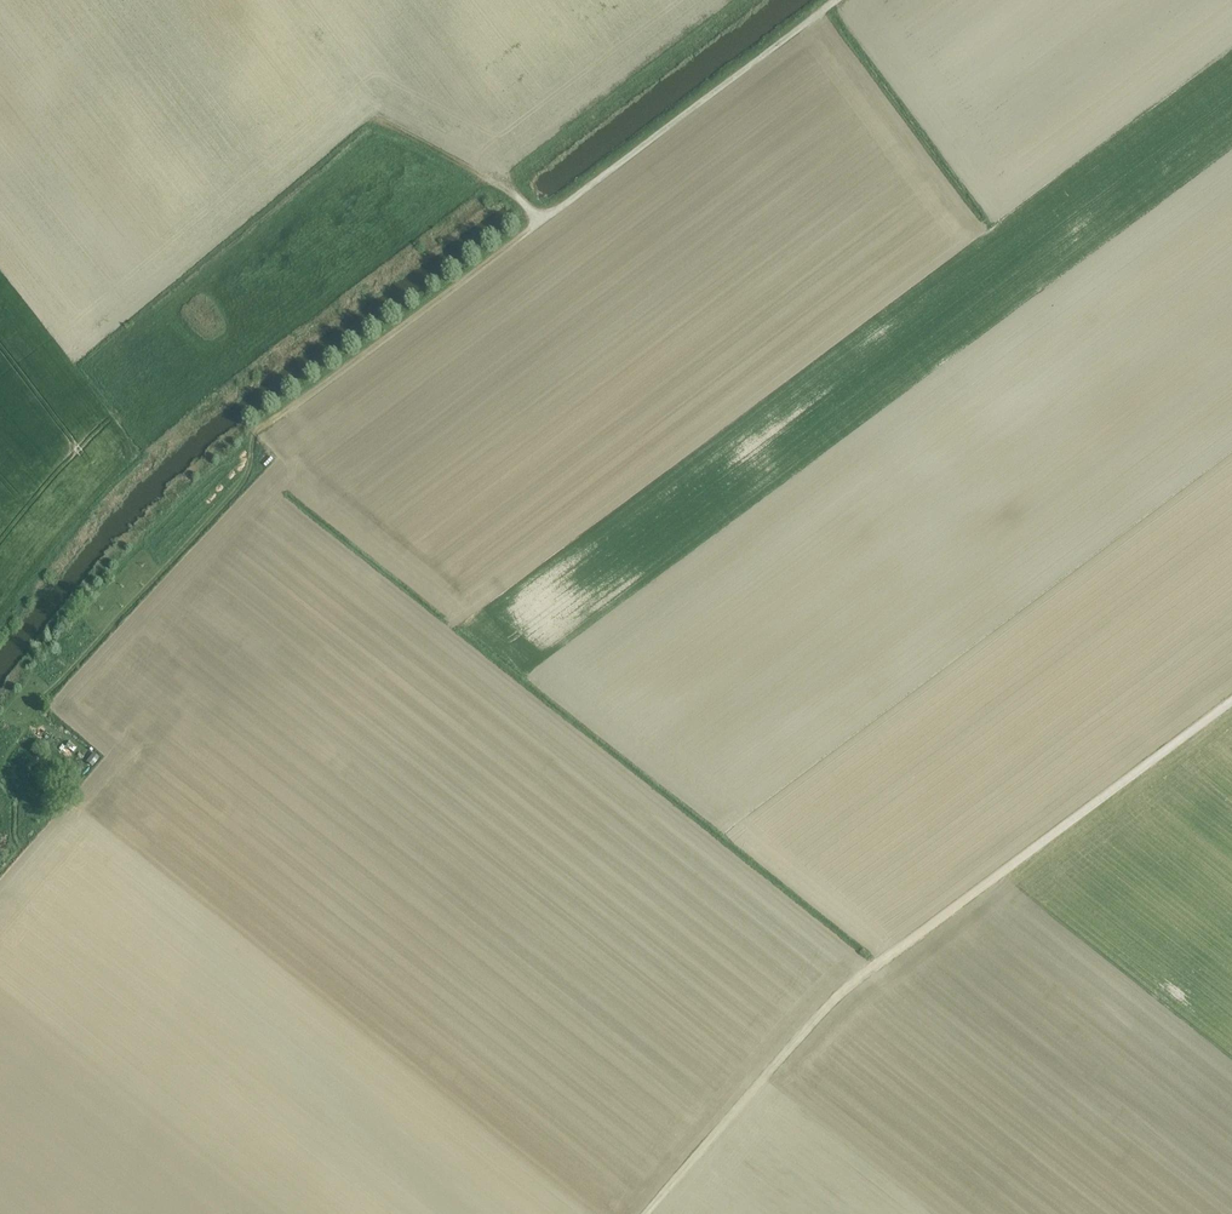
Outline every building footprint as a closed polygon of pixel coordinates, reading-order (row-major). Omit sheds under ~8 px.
[(96,765),(103,756),(96,751),(89,759),(96,765)]
